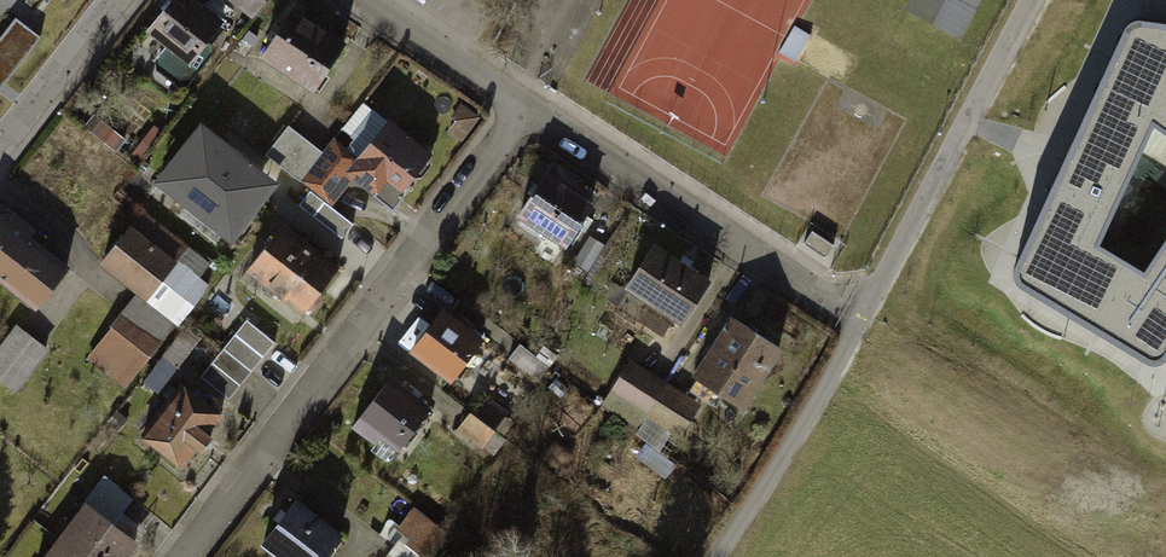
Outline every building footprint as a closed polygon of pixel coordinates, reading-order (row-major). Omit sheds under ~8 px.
[(148,41),(190,74),(224,31),(185,0),(181,0),(148,41)] [(255,19),(269,0),(230,0),(255,19)] [(910,11),(967,38),(985,0),(915,0),(910,11)] [(39,36),(16,17),(0,36),(0,84),(39,36)] [(301,18),(268,59),(313,95),(346,54),(301,18)] [(1014,268),(1012,274),(1013,280),(1019,286),(1147,364),(1154,365),(1160,364),(1165,360),(1165,359),(1165,238),(1143,272),(1100,245),(1153,127),(1165,135),(1165,23),(1143,20),(1137,19),(1131,21),(1126,25),(1123,30),(1014,268)] [(200,118),(153,177),(232,238),(278,179),(200,118)] [(387,131),(355,177),(403,209),(435,163),(387,131)] [(588,200),(597,187),(561,160),(551,173),(588,200)] [(552,182),(525,217),(570,250),(597,214),(552,182)] [(144,222),(107,269),(141,297),(89,361),(127,391),(216,281),(144,222)] [(0,239),(0,281),(38,314),(70,276),(12,226),(0,239)] [(285,235),(257,272),(309,311),(337,274),(285,235)] [(655,253),(632,289),(688,324),(711,289),(655,253)] [(442,313),(418,350),(469,383),(493,346),(442,313)] [(247,317),(203,377),(233,399),(277,339),(247,317)] [(740,319),(705,376),(759,408),(794,352),(740,319)] [(0,363),(0,383),(16,396),(49,354),(23,334),(0,363)] [(634,365),(603,408),(672,456),(702,412),(634,365)] [(392,386),(361,436),(405,463),(436,414),(392,386)] [(194,388),(154,436),(188,466),(229,418),(194,388)] [(485,400),(470,426),(495,441),(510,415),(485,400)] [(269,547),(281,556),(336,556),(345,547),(302,509),(269,547)] [(60,545),(76,556),(127,556),(134,548),(87,511),(60,545)] [(409,516),(378,556),(435,556),(446,543),(409,516)] [(51,556),(76,556),(60,545),(51,556)]
